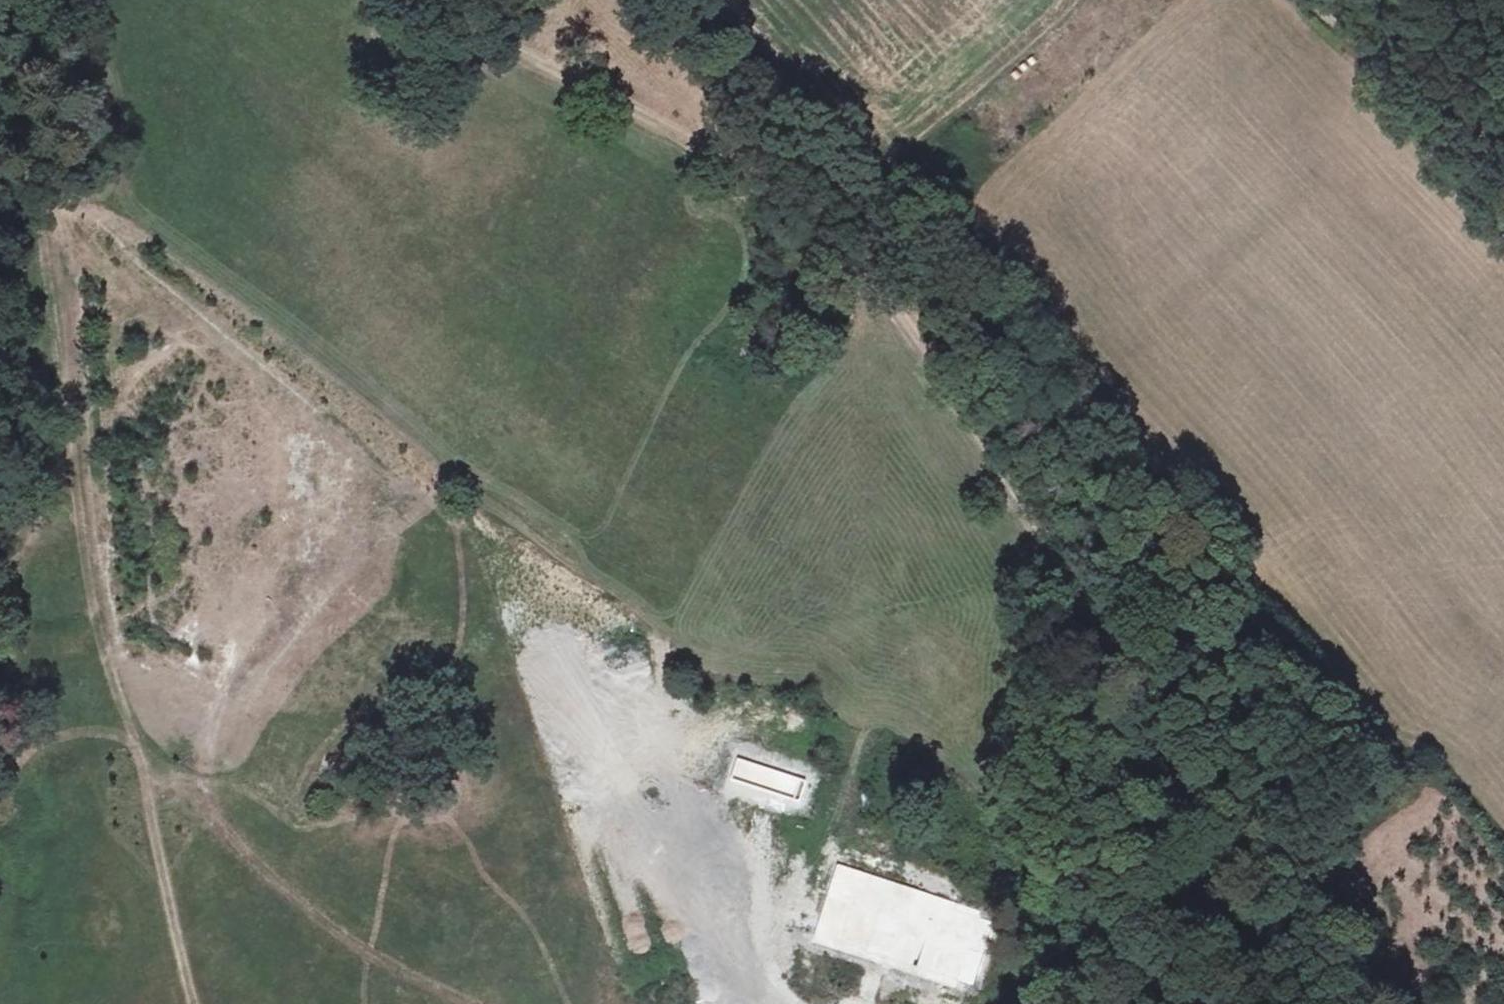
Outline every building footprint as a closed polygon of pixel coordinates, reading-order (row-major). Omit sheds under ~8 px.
[(873,876),(885,840),(855,831),(844,867),(873,876)] [(976,995),(1001,917),(873,876),(844,867),(819,946),(976,995)]
